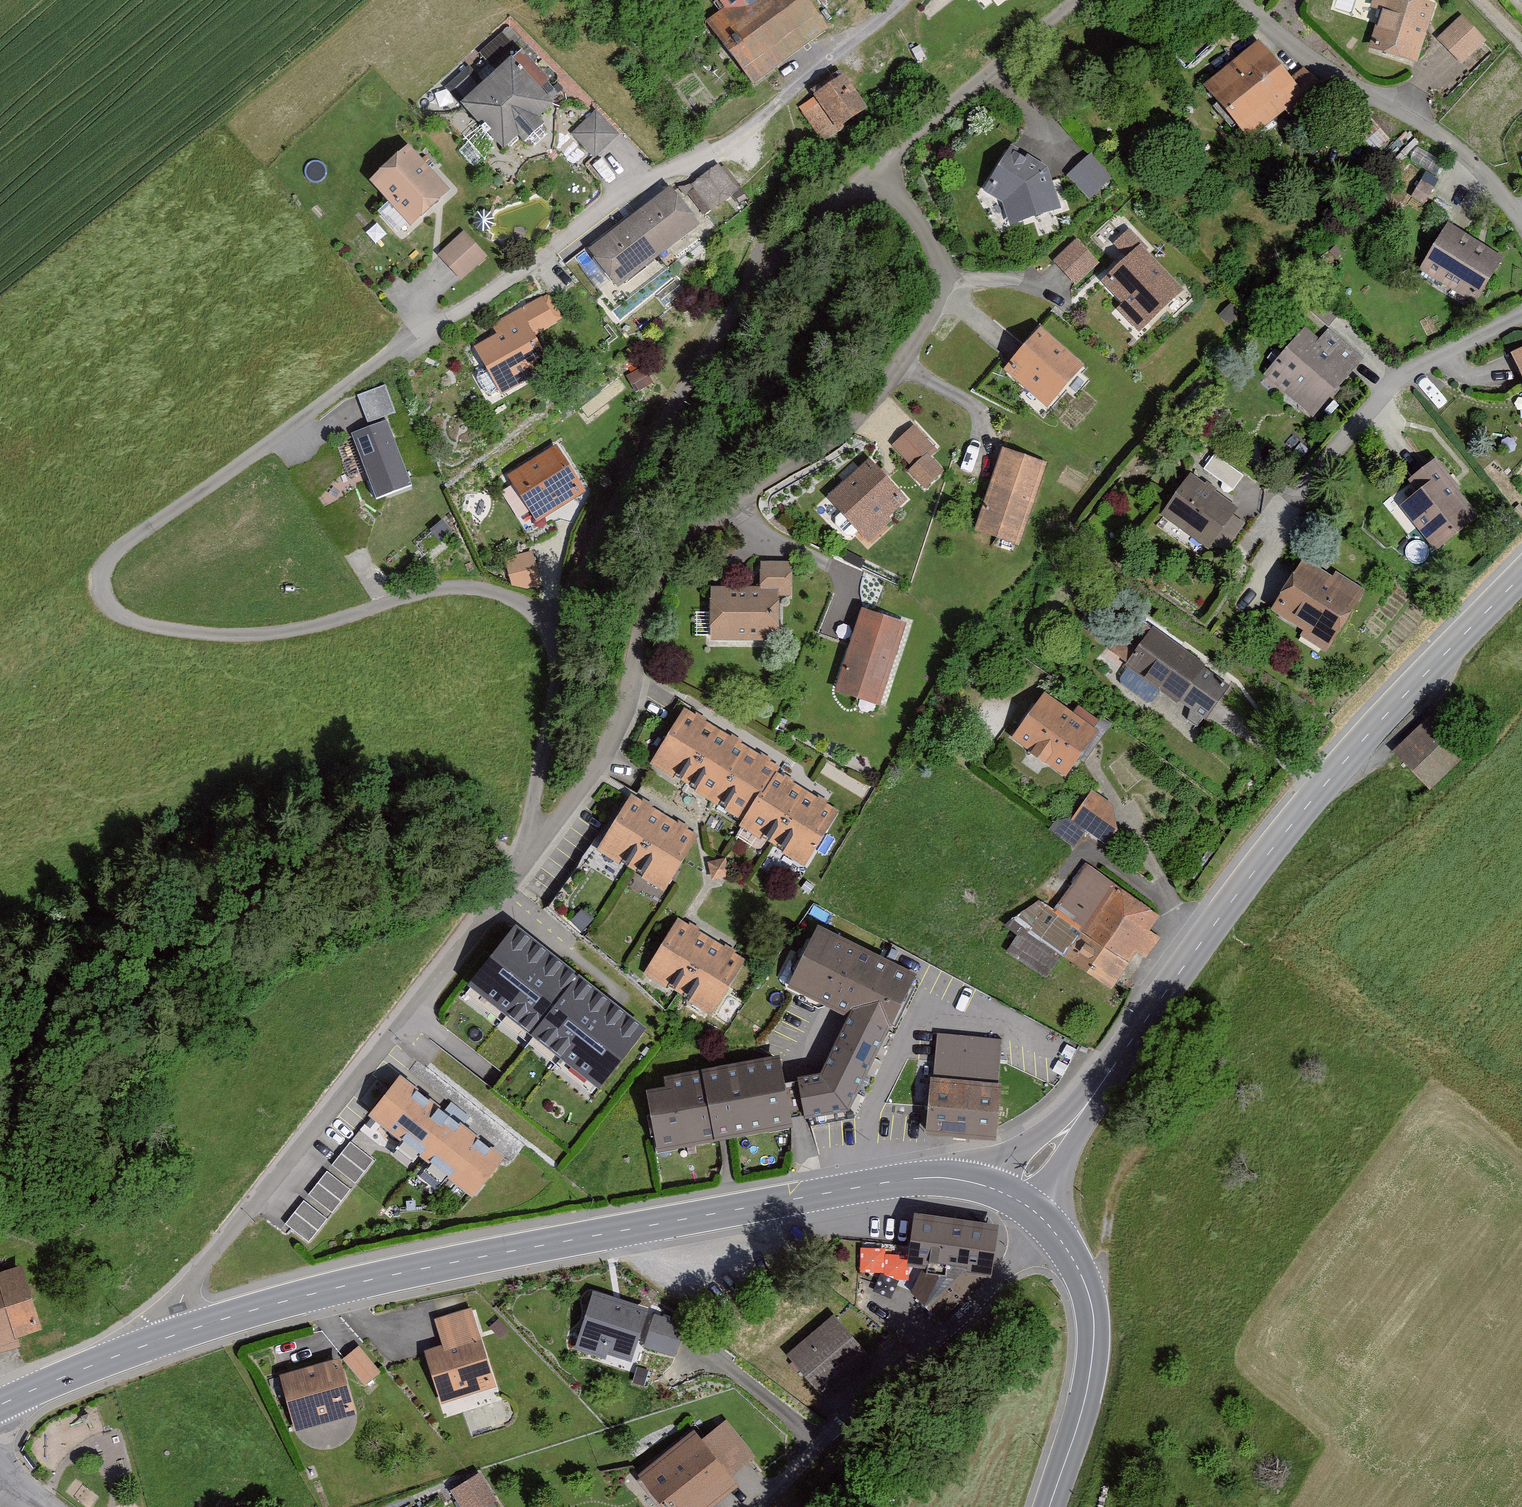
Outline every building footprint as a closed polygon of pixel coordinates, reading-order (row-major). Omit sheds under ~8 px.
[(810,0),(688,0),(681,5),(741,92),(831,31),(810,0)] [(1364,53),(1409,62),(1422,0),(1375,0),(1364,53)] [(1521,11),(1521,0),(1508,0),(1521,11)] [(1489,51),(1459,18),(1434,40),(1464,73),(1489,51)] [(1303,90),(1258,38),(1203,84),(1248,136),(1303,90)] [(513,54),(460,100),(502,148),(555,101),(513,54)] [(864,122),(841,82),(791,110),(814,151),(864,122)] [(618,134),(596,110),(572,132),(594,155),(618,134)] [(450,193),(404,139),(353,183),(400,236),(450,193)] [(1012,145),(983,190),(1002,202),(1011,225),(1062,207),(1047,167),(1012,145)] [(1089,152),(1067,171),(1090,197),(1111,178),(1089,152)] [(745,207),(717,169),(675,201),(664,185),(568,256),(609,310),(745,207)] [(1505,257),(1444,222),(1417,267),(1478,303),(1505,257)] [(455,231),(425,260),(445,281),(475,252),(455,231)] [(1096,269),(1068,243),(1044,269),(1072,295),(1096,269)] [(1138,244),(1091,285),(1146,347),(1193,305),(1138,244)] [(553,327),(539,300),(458,342),(492,407),(548,378),(529,339),(553,327)] [(1028,328),(994,375),(1048,414),(1082,367),(1028,328)] [(1351,366),(1308,329),(1262,381),(1305,418),(1351,366)] [(1501,348),(1521,394),(1521,338),(1501,348)] [(385,384),(357,394),(367,422),(395,412),(385,384)] [(386,420),(352,433),(376,499),(411,486),(386,420)] [(906,430),(883,454),(912,481),(935,456),(906,430)] [(580,493),(548,445),(497,478),(529,526),(580,493)] [(1042,461),(1002,449),(976,531),(1017,544),(1042,461)] [(908,508),(859,461),(817,505),(866,552),(908,508)] [(1424,461),(1385,491),(1434,555),(1473,525),(1424,461)] [(1238,509),(1190,473),(1160,514),(1207,549),(1238,509)] [(533,540),(499,547),(503,567),(537,559),(533,540)] [(1352,584),(1287,548),(1250,613),(1316,650),(1352,584)] [(745,589),(699,588),(698,651),(769,653),(771,608),(791,609),(792,570),(746,569),(745,589)] [(906,622),(857,608),(833,694),(881,708),(906,622)] [(1232,684),(1154,627),(1126,664),(1205,721),(1232,684)] [(1098,731),(1045,693),(1012,738),(1066,776),(1098,731)] [(780,767),(684,707),(650,763),(743,820),(739,826),(805,867),(840,811),(777,772),(780,767)] [(1486,764),(1448,718),(1395,762),(1433,808),(1486,764)] [(1112,803),(1092,790),(1072,819),(1109,843),(1118,829),(1112,803)] [(697,837),(631,795),(598,849),(664,890),(697,837)] [(1155,923),(1078,869),(1031,936),(1108,990),(1155,923)] [(745,960),(679,918),(644,973),(710,1015),(745,960)] [(778,1058),(644,1084),(658,1160),(790,1136),(837,1126),(922,976),(814,919),(772,994),(844,1024),(813,1081),(784,1085),(778,1058)] [(647,1032),(516,929),(468,989),(599,1092),(647,1032)] [(935,1041),(931,1086),(995,1091),(999,1046),(935,1041)] [(498,1153),(395,1073),(356,1123),(459,1203),(498,1153)] [(931,1086),(925,1085),(921,1136),(991,1141),(995,1091),(931,1086)] [(331,1168),(357,1183),(374,1155),(348,1139),(331,1168)] [(308,1193),(332,1211),(352,1185),(328,1167),(308,1193)] [(310,1240),(329,1214),(304,1197),(286,1223),(310,1240)] [(999,1225),(914,1213),(907,1266),(923,1268),(911,1292),(941,1320),(992,1278),(999,1225)] [(20,1345),(17,1336),(42,1329),(23,1265),(0,1272),(0,1351),(20,1345)] [(687,1321),(593,1293),(577,1346),(633,1363),(638,1346),(676,1358),(687,1321)] [(495,1386),(471,1309),(434,1320),(442,1345),(423,1351),(439,1403),(495,1386)] [(866,1350),(833,1314),(787,1357),(820,1392),(866,1350)] [(356,1415),(341,1359),(280,1376),(295,1432),(356,1415)] [(632,1476),(657,1506),(714,1506),(741,1486),(731,1474),(754,1456),(726,1421),(701,1440),(693,1429),(632,1476)] [(450,1491),(460,1506),(488,1506),(496,1503),(479,1474),(450,1491)]
